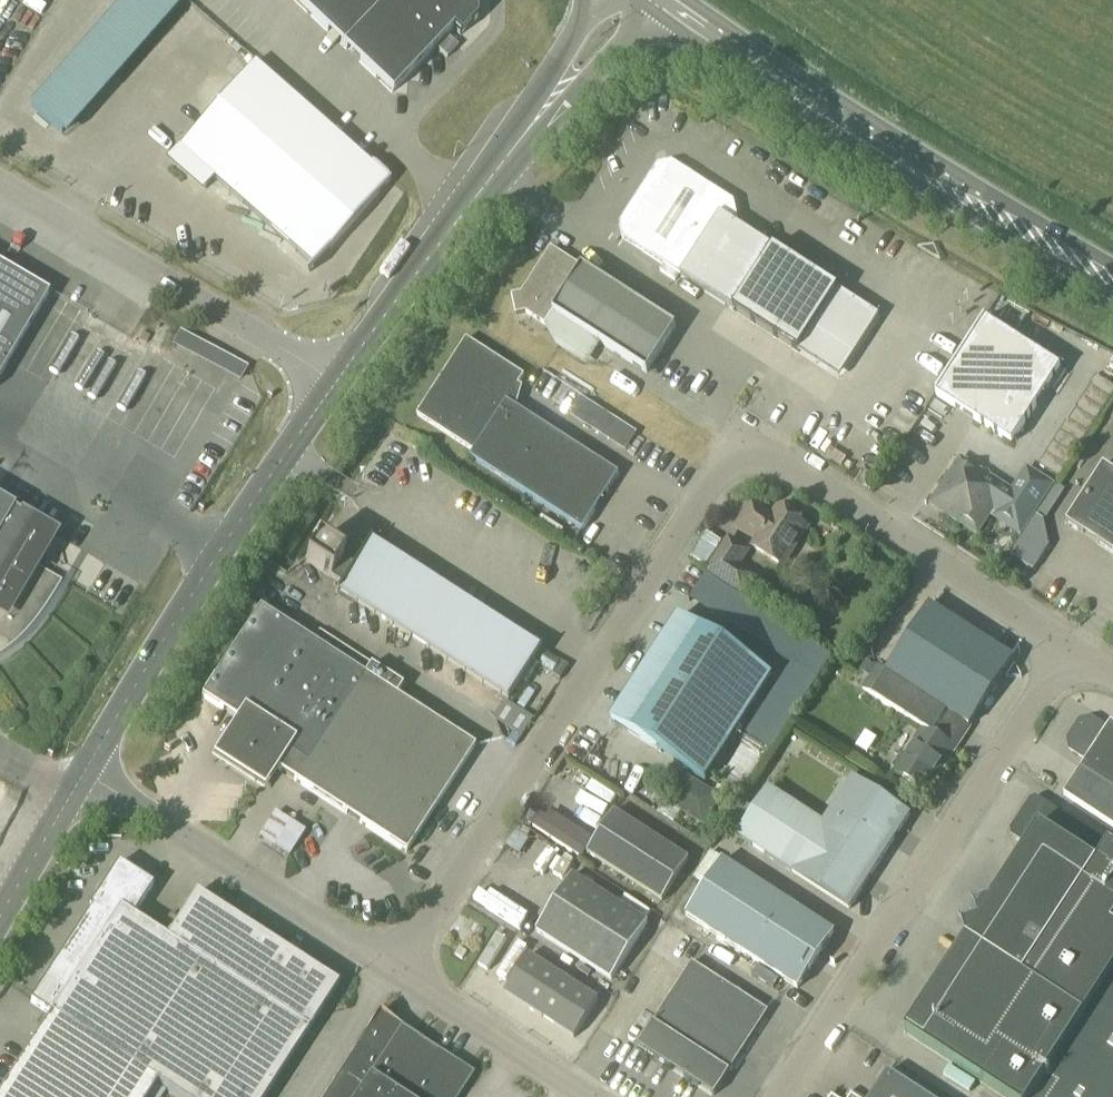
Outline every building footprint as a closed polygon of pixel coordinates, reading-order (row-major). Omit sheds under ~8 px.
[(179,0),(123,0),(30,107),(62,134),(179,0)] [(393,94),(454,29),(462,36),(478,19),(478,4),(474,0),(294,0),(393,94)] [(389,184),(254,65),(179,149),(165,165),(200,196),(206,189),(214,180),(314,268),(389,184)] [(622,239),(663,267),(659,273),(675,283),(679,277),(839,380),(878,318),(837,291),(764,244),(739,227),(734,203),(672,163),(657,166),(619,225),(622,239)] [(676,329),(582,269),(551,249),(543,262),(522,295),(511,298),(515,315),(525,313),(546,326),(554,314),(647,374),(676,329)] [(49,296),(0,267),(0,378),(49,296)] [(1012,445),(1061,369),(986,321),(937,397),(1012,445)] [(147,345),(151,337),(143,333),(139,341),(147,345)] [(193,355),(202,340),(191,334),(182,349),(193,355)] [(583,531),(620,475),(517,409),(522,388),(519,387),(525,377),(467,340),(418,417),(475,453),(471,459),(583,531)] [(1112,395),(1112,387),(1096,377),(1038,466),(1059,480),(1112,395)] [(945,514),(977,535),(993,511),(999,514),(995,519),(1020,535),(1051,487),(1027,471),(1012,494),(1006,491),(1006,490),(961,461),(938,496),(942,498),(945,514)] [(1104,466),(1066,523),(1112,554),(1112,471),(1104,466)] [(58,537),(59,536),(21,513),(20,515),(14,511),(15,510),(0,501),(0,608),(5,611),(0,619),(0,657),(12,649),(27,635),(40,619),(51,602),(61,585),(62,584),(39,570),(32,566),(52,533),(58,537)] [(773,518),(752,505),(738,527),(758,540),(753,548),(783,568),(808,528),(778,509),(773,518)] [(1033,572),(1049,548),(1043,522),(1037,518),(1011,558),(1033,572)] [(541,651),(482,613),(371,541),(355,565),(319,542),(306,562),(342,586),(336,595),(507,704),(541,651)] [(721,552),(707,573),(727,585),(740,565),(721,552)] [(969,727),(1012,661),(930,607),(887,673),(959,721),(969,727)] [(350,655),(344,664),(259,609),(202,698),(239,723),(236,727),(221,750),(217,756),(267,788),(278,771),(296,783),(406,854),(475,749),(364,677),(363,676),(369,667),(350,655)] [(705,783),(771,680),(725,649),(678,619),(611,722),(658,752),(705,783)] [(877,667),(870,680),(834,656),(813,689),(831,700),(840,686),(860,698),(863,692),(923,729),(895,774),(925,794),(954,750),(944,743),(959,721),(887,673),(877,667)] [(859,671),(870,679),(876,669),(865,662),(859,671)] [(1111,723),(1106,731),(1091,721),(1081,723),(1069,741),(1071,751),(1087,761),(1081,769),(1064,796),(1112,828),(1112,725),(1111,723)] [(704,828),(722,799),(680,772),(662,802),(704,828)] [(561,794),(584,803),(591,783),(568,774),(561,794)] [(910,817),(865,787),(855,802),(844,794),(824,825),(768,788),(737,837),(849,910),(910,817)] [(1111,927),(1112,924),(1112,849),(1108,846),(1036,800),(1031,801),(1011,832),(1012,838),(1026,847),(990,903),(974,909),(978,922),(961,928),(966,940),(905,1034),(1001,1096),(1112,1096),(1112,928),(1111,927)] [(259,830),(291,848),(306,822),(274,804),(259,830)] [(662,903),(689,861),(614,813),(587,854),(662,903)] [(587,846),(538,815),(530,827),(579,858),(587,846)] [(712,847),(720,832),(709,825),(700,840),(712,847)] [(521,827),(516,835),(526,842),(531,834),(521,827)] [(722,861),(710,853),(693,879),(705,887),(686,917),(798,989),(834,933),(722,861)] [(60,959),(45,982),(31,1004),(50,1017),(0,1094),(0,1096),(149,1096),(156,1085),(166,1091),(174,1096),(266,1096),(338,987),(196,895),(166,941),(133,919),(153,888),(118,866),(89,910),(91,911),(60,959)] [(611,981),(648,925),(573,876),(536,933),(611,981)] [(526,911),(487,888),(480,899),(519,923),(526,911)] [(574,1039),(598,1001),(529,957),(505,994),(574,1039)] [(714,1096),(768,1013),(692,964),(637,1048),(714,1096)] [(340,1075),(325,1096),(457,1096),(470,1076),(421,1045),(423,1043),(401,1029),(378,1014),(340,1075)] [(888,1073),(873,1096),(924,1096),(888,1073)]
